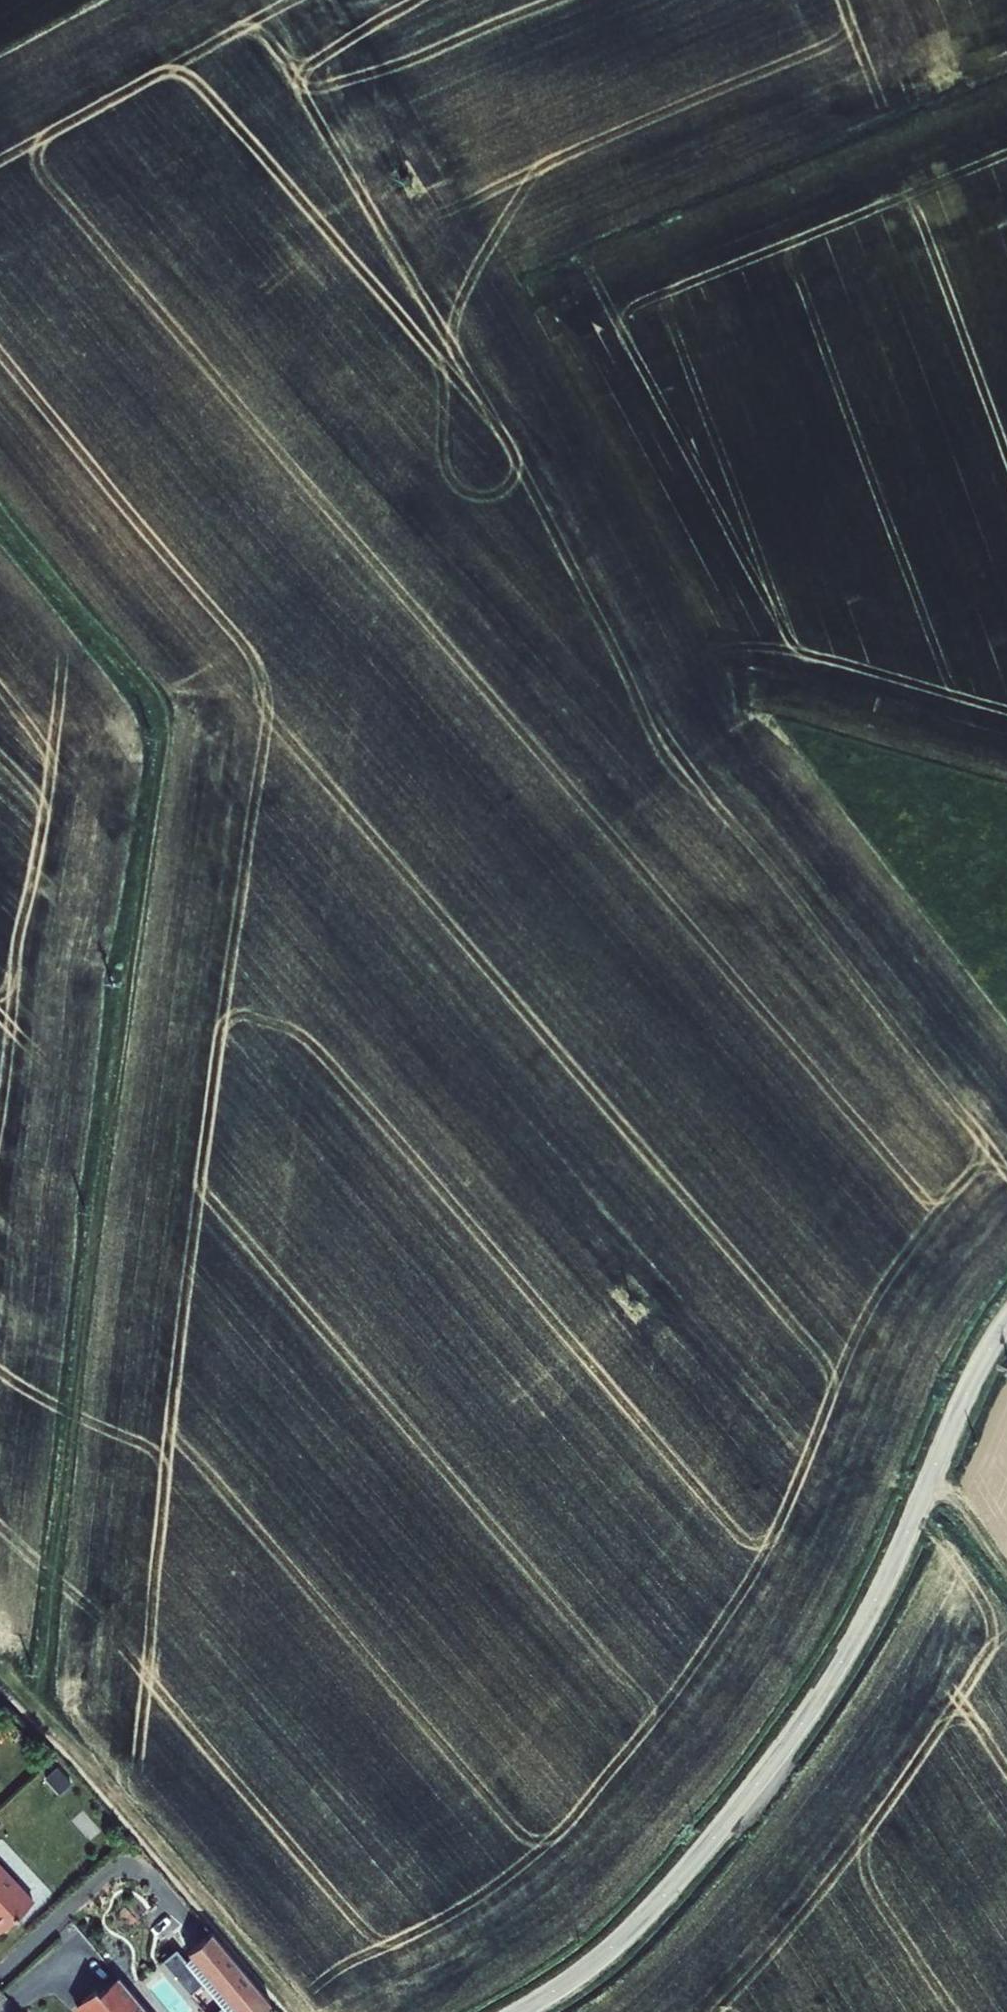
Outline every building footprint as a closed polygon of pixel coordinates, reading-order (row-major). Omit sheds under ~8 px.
[(0,1857),(0,1921),(8,1929),(39,1899),(0,1857)] [(211,1933),(187,1952),(191,1957),(186,1961),(177,1949),(155,1967),(163,1977),(191,2011),(258,2011),(268,2004),(211,1933)] [(124,1976),(105,1992),(102,1988),(81,2005),(87,2011),(154,2011),(124,1976)]
